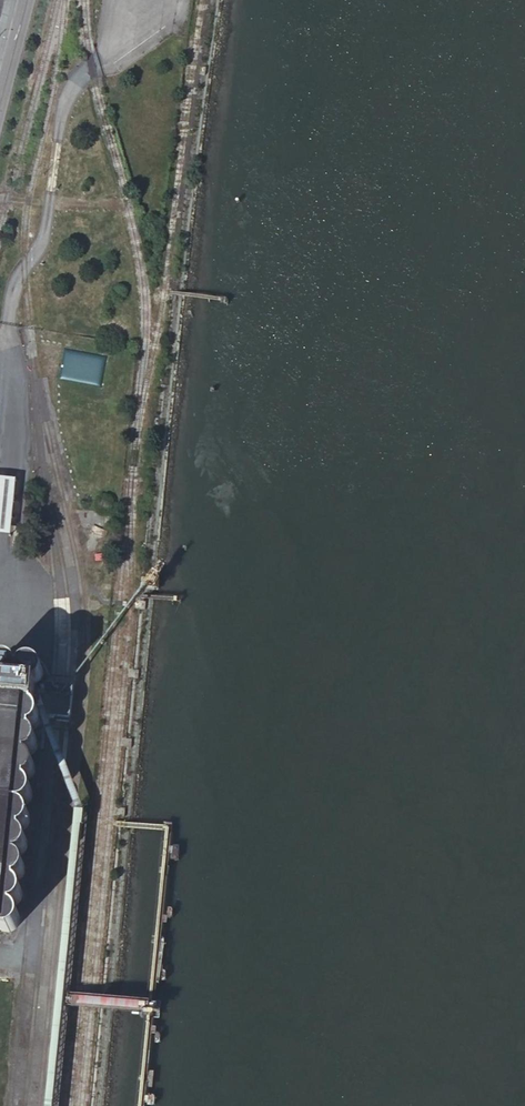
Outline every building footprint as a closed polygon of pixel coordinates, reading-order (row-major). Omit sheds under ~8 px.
[(16,476),(0,475),(0,532),(12,533),(16,476)] [(111,506),(109,527),(119,528),(122,507),(111,506)] [(1,663),(1,667),(0,676),(0,680),(6,680),(3,702),(0,702),(0,929),(2,931),(3,932),(5,933),(7,933),(9,934),(11,934),(14,934),(18,932),(20,931),(22,929),(23,928),(24,926),(25,924),(26,922),(26,920),(26,918),(26,914),(25,912),(23,910),(21,907),(24,904),(25,901),(27,899),(28,897),(28,894),(28,892),(28,889),(28,887),(27,885),(25,881),(23,879),(26,877),(29,874),(31,870),(32,865),(32,861),(31,858),(30,856),(28,854),(26,852),(30,849),(31,847),(33,845),(33,844),(34,841),(34,839),(34,837),(34,835),(33,832),(32,830),(31,828),(30,827),(29,826),(31,825),(34,821),(35,819),(36,817),(36,815),(36,812),(36,808),(35,806),(33,802),(37,799),(38,796),(39,791),(39,787),(39,783),(38,782),(34,778),(36,777),(39,773),(40,771),(41,768),(41,766),(41,762),(41,761),(40,758),(39,755),(38,754),(41,750),(43,747),(44,745),(44,742),(44,739),(44,737),(44,734),(42,731),(41,728),(43,726),(44,724),(46,722),(46,719),(47,715),(47,711),(46,708),(45,705),(38,705),(41,684),(50,685),(51,672),(52,663),(52,661),(52,660),(52,658),(50,655),(47,652),(45,650),(41,650),(37,650),(34,651),(33,652),(30,654),(28,656),(27,659),(27,657),(26,655),(25,653),(23,651),(22,650),(19,649),(17,648),(15,648),(13,648),(10,648),(6,650),(5,651),(4,653),(2,655),(1,663)] [(89,824),(79,823),(77,839),(86,839),(89,824)]
